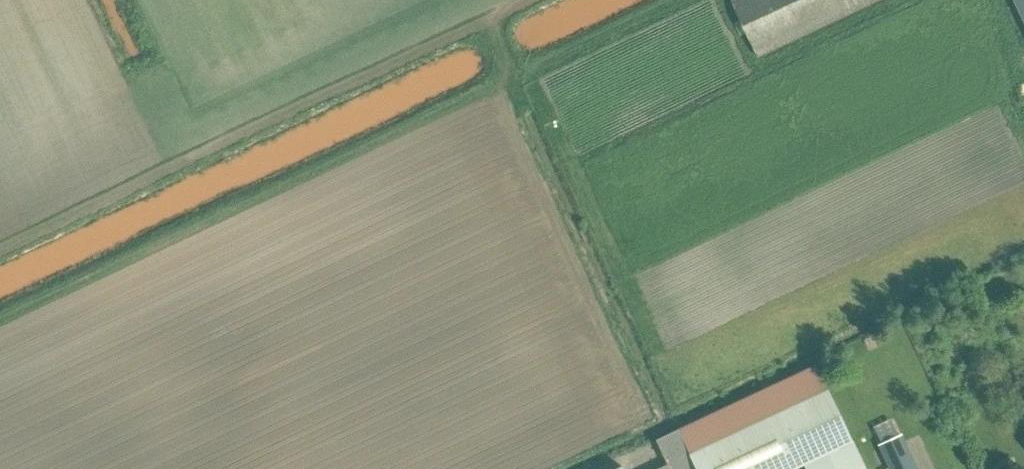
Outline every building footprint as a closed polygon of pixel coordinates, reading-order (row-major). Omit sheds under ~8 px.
[(760,58),(883,0),(733,0),(760,58)] [(1023,19),(1023,0),(1015,0),(1023,19)] [(655,441),(667,465),(658,468),(794,468),(802,465),(804,468),(863,468),(827,391),(826,391),(814,366),(655,441)] [(913,457),(889,468),(918,468),(913,457)]
